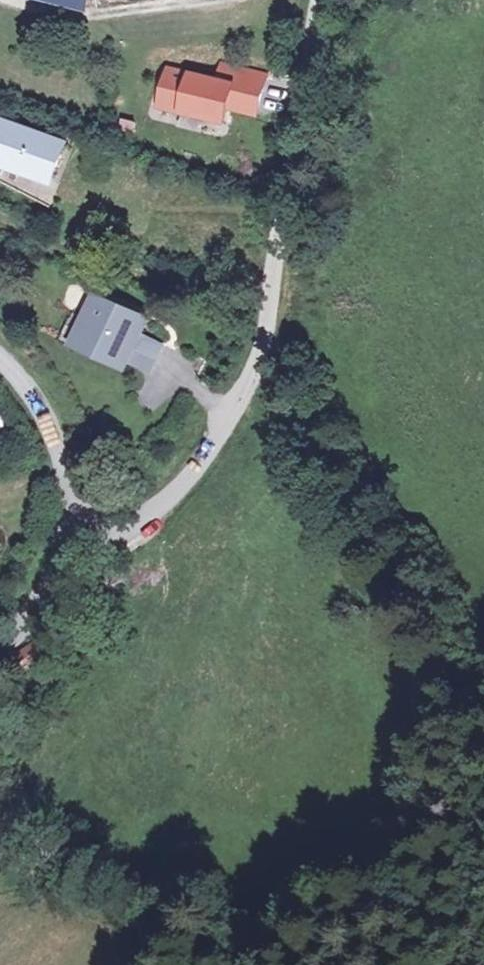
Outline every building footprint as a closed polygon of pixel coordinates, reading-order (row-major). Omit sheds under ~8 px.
[(163,61),(151,115),(228,131),(233,110),(258,116),(268,71),(219,60),(217,73),(163,61)] [(55,181),(67,147),(0,123),(0,161),(55,181)] [(54,181),(3,166),(0,177),(0,181),(50,195),(54,181)] [(162,320),(94,289),(81,312),(72,335),(141,366),(162,320)] [(38,637),(17,649),(24,662),(44,648),(38,637)]
